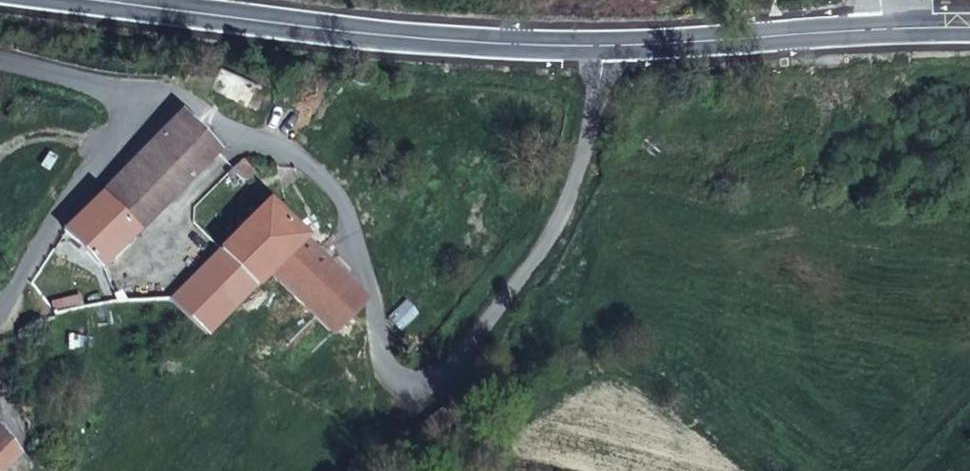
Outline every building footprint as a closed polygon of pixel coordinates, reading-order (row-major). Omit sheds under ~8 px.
[(106,176),(85,199),(44,240),(49,245),(83,278),(199,162),(157,123),(128,153),(106,176)] [(318,347),(354,310),(352,301),(302,256),(253,210),(206,260),(243,296),(252,286),(318,347)] [(206,260),(158,311),(195,346),(243,296),(206,260)] [(10,458),(0,446),(0,467),(10,458)]
